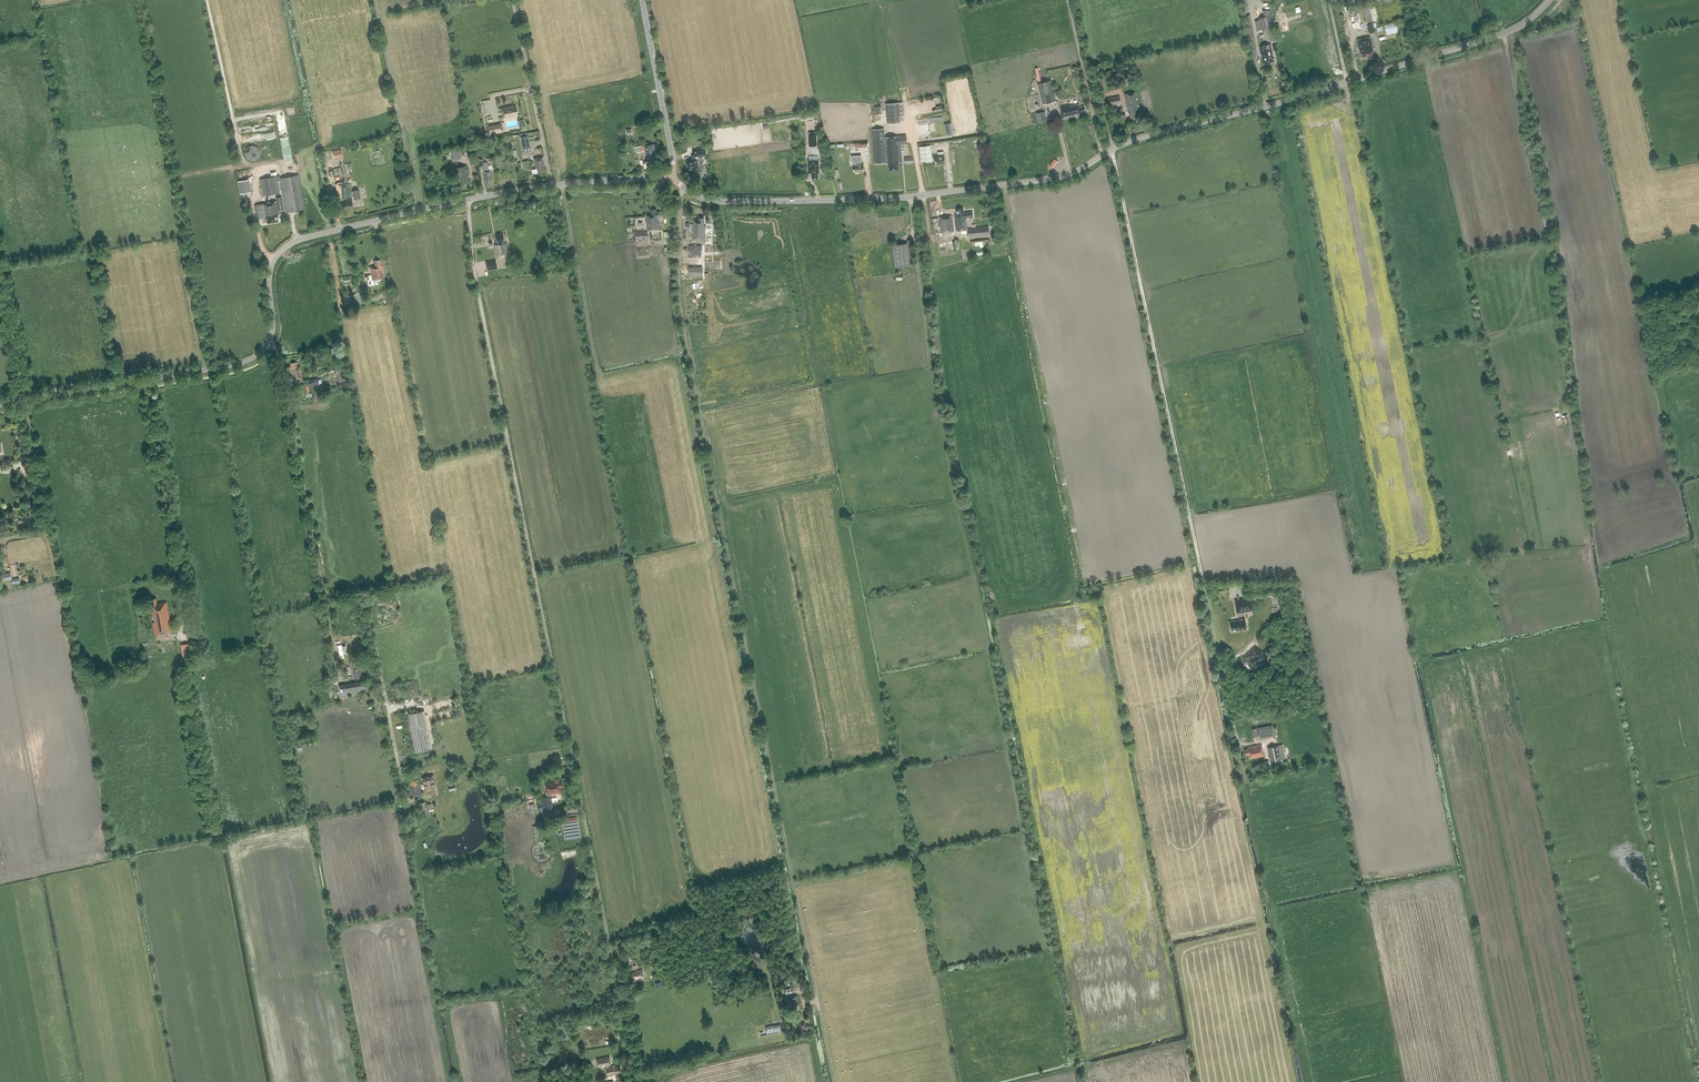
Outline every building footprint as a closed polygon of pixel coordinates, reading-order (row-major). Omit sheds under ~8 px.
[(1364,8),(1369,33),(1375,32),(1374,28),(1376,27),(1375,23),(1373,23),(1369,7),(1364,8)] [(1272,27),(1273,27),(1270,9),(1263,11),(1264,17),(1259,18),(1260,20),(1255,21),(1257,30),(1267,28),(1270,42),(1274,41),(1272,27)] [(1385,25),(1387,35),(1398,32),(1396,22),(1385,25)] [(1368,59),(1373,58),(1372,51),(1373,51),(1370,37),(1357,40),(1360,52),(1361,54),(1361,53),(1362,58),(1368,57),(1368,59)] [(1270,63),(1275,62),(1274,58),(1271,45),(1259,47),(1263,64),(1265,64),(1266,66),(1270,66),(1270,63)] [(1038,84),(1043,105),(1056,102),(1051,81),(1038,84)] [(1131,120),(1143,117),(1142,113),(1141,113),(1137,92),(1124,94),(1128,114),(1129,114),(1131,120)] [(1121,103),(1120,96),(1107,98),(1109,106),(1121,103)] [(900,123),(899,116),(903,116),(902,102),(886,104),(887,124),(900,123)] [(1060,106),(1060,107),(1063,118),(1075,116),(1076,116),(1078,116),(1078,115),(1079,115),(1079,114),(1085,112),(1084,106),(1079,107),(1079,104),(1070,106),(1070,104),(1060,106)] [(518,115),(516,105),(500,108),(502,118),(518,115)] [(1037,122),(1047,121),(1045,111),(1036,112),(1037,122)] [(944,124),(947,136),(953,135),(951,123),(944,124)] [(502,124),(487,127),(488,135),(503,132),(502,124)] [(875,164),(888,163),(888,165),(889,170),(899,169),(898,163),(902,163),(901,145),(906,144),(906,136),(884,138),(884,129),(872,130),(875,164)] [(816,134),(808,135),(809,146),(817,146),(816,134)] [(527,135),(520,137),(522,149),(530,148),(527,135)] [(654,150),(657,150),(656,144),(645,146),(648,161),(649,161),(650,163),(655,162),(654,160),(656,160),(654,150)] [(932,160),(930,145),(919,147),(921,161),(932,160)] [(343,158),(341,149),(332,151),(334,158),(339,157),(340,159),(343,158)] [(458,149),(451,150),(453,161),(460,159),(460,156),(461,156),(460,150),(458,150),(458,149)] [(703,159),(703,156),(706,156),(705,149),(694,151),(693,151),(693,155),(692,155),(692,159),(686,160),(687,169),(688,169),(692,169),(692,171),(698,170),(697,169),(698,168),(697,160),(703,159)] [(936,165),(945,164),(943,152),(937,153),(938,157),(935,158),(936,165)] [(538,173),(544,172),(543,167),(544,167),(542,157),(534,159),(536,168),(537,168),(538,173)] [(854,173),(864,172),(863,164),(860,164),(859,162),(860,162),(859,157),(852,158),(852,162),(854,162),(855,165),(854,165),(854,173)] [(491,179),(492,178),(491,170),(489,170),(487,162),(483,162),(483,159),(478,160),(479,167),(483,166),(484,171),(483,171),(484,180),(486,180),(486,182),(491,181),(491,179)] [(808,161),(808,173),(812,173),(812,179),(818,179),(818,173),(819,173),(818,160),(808,161)] [(456,168),(459,180),(461,179),(462,184),(468,183),(467,177),(468,176),(466,166),(456,168)] [(279,181),(285,212),(305,209),(298,175),(279,178),(279,181)] [(263,196),(280,193),(277,181),(279,181),(279,178),(279,176),(260,179),(263,196)] [(237,180),(238,193),(249,192),(248,179),(237,180)] [(352,205),(351,198),(354,197),(354,199),(360,198),(359,189),(352,191),(350,182),(335,185),(338,200),(340,199),(342,207),(352,205)] [(276,214),(278,214),(278,210),(283,209),(281,197),(276,198),(276,201),(262,204),(254,205),(257,219),(265,217),(266,217),(267,223),(278,221),(276,214)] [(659,217),(663,217),(662,212),(656,212),(656,209),(651,210),(651,215),(646,215),(647,230),(660,229),(659,217)] [(989,227),(967,229),(965,218),(966,218),(966,219),(973,218),(972,212),(963,213),(963,209),(956,210),(957,214),(955,214),(955,217),(957,231),(967,230),(968,237),(980,235),(981,236),(990,235),(989,227)] [(941,233),(954,232),(952,216),(939,218),(941,233)] [(686,223),(686,230),(690,230),(692,230),(692,239),(705,239),(705,238),(705,226),(704,226),(704,218),(699,218),(699,220),(693,220),(693,225),(690,225),(690,223),(686,223)] [(497,258),(509,256),(506,243),(505,243),(503,236),(495,237),(496,242),(495,242),(496,245),(494,245),(497,258)] [(912,265),(909,243),(892,245),(894,267),(912,265)] [(701,255),(701,245),(689,245),(689,255),(701,255)] [(370,267),(373,281),(385,278),(382,265),(381,266),(380,260),(374,261),(375,266),(370,267)] [(495,260),(486,262),(487,270),(497,269),(495,260)] [(703,267),(689,267),(689,276),(703,276),(703,267)] [(349,296),(351,306),(358,305),(355,294),(349,296)] [(292,380),(302,378),(300,366),(297,367),(296,362),(290,363),(291,365),(290,366),(290,365),(285,366),(285,369),(290,368),(291,370),(290,371),(292,380)] [(308,386),(319,384),(318,378),(304,380),(306,393),(310,392),(308,386)] [(2,574),(4,580),(11,579),(10,572),(2,574)] [(151,612),(152,617),(154,617),(154,622),(152,622),(155,635),(171,632),(166,602),(157,604),(156,598),(150,599),(151,607),(150,607),(150,612),(151,612)] [(1236,602),(1238,612),(1244,612),(1243,610),(1251,609),(1250,599),(1236,602)] [(1231,632),(1238,631),(1247,629),(1245,620),(1230,622),(1231,632)] [(180,644),(182,656),(192,654),(190,643),(180,644)] [(343,650),(346,650),(346,644),(338,645),(339,658),(343,657),(343,650)] [(352,679),(364,677),(362,664),(359,665),(359,662),(350,663),(351,670),(352,679)] [(342,696),(367,692),(366,687),(373,686),(372,682),(365,683),(365,680),(340,685),(342,696)] [(424,711),(416,713),(407,715),(415,752),(432,748),(424,711)] [(1264,738),(1274,735),(1272,725),(1261,727),(1264,738)] [(1249,758),(1263,756),(1261,745),(1247,748),(1247,750),(1244,750),(1245,755),(1248,754),(1249,758)] [(1267,748),(1270,762),(1285,759),(1282,745),(1267,748)] [(421,777),(424,791),(430,790),(431,795),(436,794),(435,785),(436,785),(433,775),(421,777)] [(411,797),(422,795),(420,784),(418,778),(409,780),(410,786),(408,786),(411,797)] [(559,782),(558,780),(558,778),(554,779),(555,782),(546,783),(548,793),(545,793),(546,797),(540,798),(543,811),(554,808),(553,802),(557,801),(557,797),(552,798),(551,796),(549,796),(549,795),(561,792),(560,788),(562,787),(561,782),(559,782)] [(418,803),(421,820),(429,818),(426,805),(427,804),(426,802),(418,803)] [(636,980),(644,978),(642,970),(635,971),(635,972),(634,973),(629,974),(631,983),(636,982),(636,980)] [(787,1007),(792,1006),(792,1007),(793,1007),(793,1009),(798,1008),(798,1006),(799,1005),(797,995),(790,997),(790,1000),(787,1000),(785,1001),(787,1007)] [(614,1066),(612,1067),(609,1067),(609,1065),(611,1065),(610,1056),(596,1059),(598,1067),(607,1066),(607,1067),(606,1068),(608,1076),(619,1074),(619,1072),(621,1072),(620,1066),(618,1067),(617,1065),(614,1066)]
